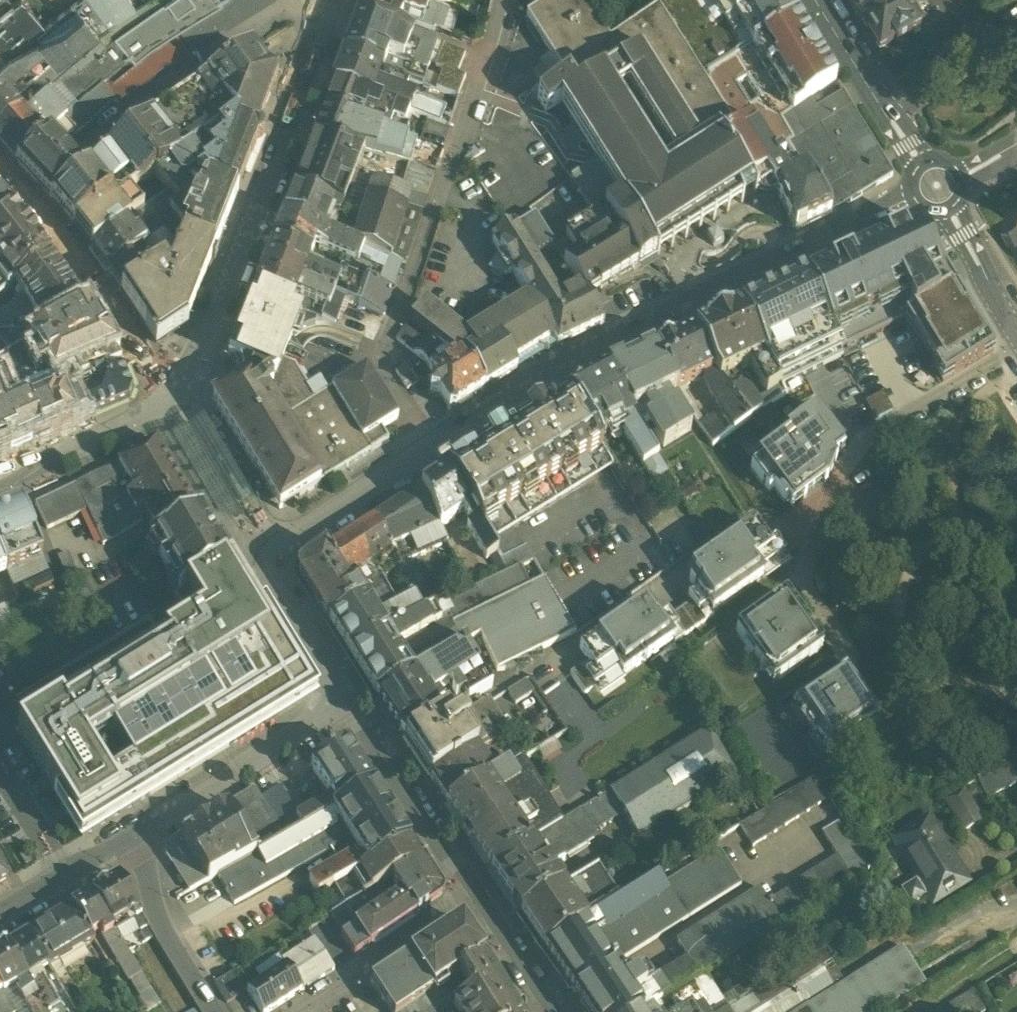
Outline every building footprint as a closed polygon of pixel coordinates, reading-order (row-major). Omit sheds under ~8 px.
[(8,55),(37,39),(40,38),(37,33),(45,26),(22,0),(17,0),(0,14),(0,15),(0,63),(8,55)] [(40,38),(37,39),(40,43),(82,15),(83,15),(101,0),(90,0),(40,38)] [(45,26),(37,33),(40,38),(90,0),(78,0),(45,26)] [(119,19),(136,7),(130,0),(105,0),(119,19)] [(224,0),(168,0),(150,12),(170,34),(180,28),(203,13),(205,12),(224,0)] [(205,12),(203,13),(180,28),(191,48),(272,0),(224,0),(205,12)] [(365,4),(399,15),(404,1),(411,4),(410,7),(423,12),(425,13),(429,1),(427,0),(366,0),(365,4)] [(658,8),(608,40),(585,0),(551,0),(547,3),(526,15),(527,16),(552,56),(562,72),(549,80),(532,91),(546,113),(560,104),(596,161),(620,200),(655,255),(658,253),(659,256),(674,246),(757,194),(756,193),(755,191),(754,192),(718,134),(733,124),(703,77),(693,61),(658,8)] [(694,0),(669,0),(658,8),(693,61),(719,45),(721,43),(721,42),(696,3),(694,0)] [(795,17),(785,0),(725,0),(742,27),(752,47),(795,17)] [(859,19),(887,1),(889,0),(848,0),(859,19)] [(859,19),(879,51),(894,42),(895,45),(910,36),(909,33),(920,26),(911,10),(905,0),(889,0),(887,1),(859,19)] [(911,10),(923,3),(921,0),(905,0),(911,10)] [(449,9),(429,1),(425,13),(423,12),(420,23),(441,31),(449,9)] [(362,11),(359,16),(398,30),(400,23),(402,17),(399,15),(365,4),(362,11)] [(150,12),(115,36),(136,59),(148,49),(170,34),(150,12)] [(82,15),(40,43),(51,57),(52,56),(57,62),(95,31),(97,34),(98,34),(83,15),(82,15)] [(398,30),(359,16),(345,56),(380,69),(423,84),(437,45),(398,30)] [(836,84),(795,17),(752,47),(792,112),(809,100),(836,84)] [(742,27),(721,42),(721,43),(719,45),(729,60),(752,47),(742,27)] [(51,57),(25,79),(32,88),(37,93),(102,38),(98,34),(97,34),(95,31),(57,62),(52,56),(51,57)] [(177,32),(159,45),(172,63),(190,49),(177,32)] [(106,43),(46,94),(67,117),(87,100),(86,100),(102,87),(136,59),(115,36),(106,43)] [(8,55),(0,63),(0,71),(12,84),(13,83),(21,75),(25,79),(51,57),(40,43),(37,39),(8,55)] [(159,45),(132,66),(145,84),(172,63),(159,45)] [(719,45),(693,61),(703,77),(729,60),(719,45)] [(465,55),(443,47),(436,67),(443,69),(436,90),(457,98),(465,78),(457,75),(465,55)] [(794,142),(781,121),(792,112),(752,47),(729,60),(703,77),(733,124),(774,190),(776,192),(780,198),(796,230),(831,213),(803,168),(786,178),(781,169),(780,170),(779,167),(777,165),(783,161),(780,155),(774,159),(772,156),(788,145),(794,142)] [(252,51),(215,75),(163,109),(147,122),(147,123),(168,147),(177,141),(187,155),(202,143),(234,120),(257,130),(278,77),(266,73),(252,51)] [(380,69),(345,56),(335,83),(410,110),(415,96),(376,82),(380,69)] [(552,56),(539,64),(549,80),(562,72),(552,56)] [(132,66),(105,86),(119,104),(145,84),(132,66)] [(12,84),(0,71),(0,95),(12,84)] [(24,79),(21,75),(13,83),(24,96),(32,88),(25,79),(24,79)] [(15,163),(18,160),(50,132),(67,117),(46,94),(32,105),(24,96),(13,83),(12,84),(0,95),(0,145),(15,163)] [(410,110),(335,83),(325,109),(362,122),(362,121),(379,126),(401,134),(405,123),(410,110)] [(836,84),(809,100),(816,111),(842,95),(836,84)] [(67,117),(50,132),(61,146),(114,99),(102,87),(86,100),(87,100),(67,117)] [(440,105),(415,96),(410,110),(435,119),(440,105)] [(445,106),(440,105),(435,119),(440,121),(445,106)] [(892,175),(850,106),(847,109),(888,178),(892,175)] [(362,122),(325,109),(315,135),(348,144),(353,130),(357,131),(375,137),(379,126),(362,121),(362,122)] [(794,142),(788,145),(795,156),(803,168),(831,213),(888,178),(847,109),(794,142)] [(127,114),(110,129),(121,142),(139,127),(127,114)] [(234,120),(202,143),(249,163),(262,131),(257,130),(234,120)] [(84,172),(52,198),(73,224),(110,197),(120,199),(128,193),(154,174),(156,176),(187,155),(177,141),(168,147),(147,123),(84,172)] [(774,190),(733,124),(718,134),(754,192),(755,191),(756,193),(767,195),(774,190)] [(110,129),(73,159),(84,172),(121,142),(110,129)] [(348,144),(347,146),(351,147),(357,131),(353,130),(348,144)] [(50,132),(18,160),(52,198),(84,172),(73,159),(61,146),(50,132)] [(348,144),(315,135),(309,149),(358,164),(363,150),(351,147),(347,146),(348,144)] [(187,155),(156,176),(188,213),(201,188),(201,187),(195,177),(199,174),(215,162),(202,143),(187,155)] [(249,163),(202,143),(215,162),(199,174),(205,183),(206,182),(236,194),(249,163)] [(358,164),(309,149),(305,161),(354,176),(358,164)] [(795,156),(779,167),(780,170),(781,169),(786,178),(803,168),(795,156)] [(354,176),(305,161),(295,187),(334,202),(339,204),(343,206),(354,176)] [(620,200),(596,161),(570,179),(576,189),(594,217),(620,200)] [(408,163),(400,188),(411,193),(426,197),(434,171),(408,163)] [(205,183),(199,174),(195,177),(201,187),(205,183)] [(400,188),(372,181),(367,198),(405,211),(411,193),(400,188)] [(188,213),(182,225),(183,226),(176,239),(180,235),(215,249),(236,194),(206,182),(205,183),(201,187),(201,188),(188,213)] [(295,187),(283,217),(323,232),(331,212),(332,208),(334,202),(295,187)] [(110,197),(73,224),(92,247),(129,221),(143,211),(128,193),(120,199),(110,197)] [(426,197),(411,193),(405,211),(402,221),(417,225),(426,197)] [(9,207),(0,198),(0,220),(9,207)] [(405,211),(367,198),(359,223),(353,244),(364,248),(390,258),(402,221),(405,211)] [(594,217),(566,235),(577,253),(565,262),(581,289),(587,298),(644,264),(656,255),(655,255),(620,200),(594,217)] [(339,204),(337,210),(332,208),(331,212),(339,215),(343,206),(339,204)] [(30,226),(23,218),(14,205),(11,207),(10,206),(9,207),(0,220),(0,257),(30,226)] [(1006,210),(1012,223),(1016,221),(1016,205),(1006,210)] [(339,215),(331,212),(323,232),(353,244),(359,223),(339,215)] [(552,243),(534,215),(513,229),(529,255),(552,243)] [(323,232),(283,217),(273,242),(311,257),(317,241),(321,243),(319,248),(358,263),(364,248),(353,244),(323,232)] [(178,220),(162,234),(172,245),(176,239),(183,226),(182,225),(178,220)] [(129,221),(92,247),(110,272),(136,254),(147,246),(129,221)] [(417,225),(402,221),(390,258),(401,263),(404,264),(417,225)] [(0,296),(2,294),(16,283),(15,282),(49,256),(48,255),(51,252),(30,226),(0,257),(0,296)] [(807,278),(841,352),(905,321),(920,344),(914,347),(925,369),(933,365),(943,381),(992,351),(918,226),(807,278)] [(581,289),(558,300),(555,294),(556,290),(555,287),(554,285),(552,283),(549,282),(547,282),(529,255),(513,229),(492,243),(501,258),(511,273),(528,298),(553,337),(558,344),(603,323),(600,319),(587,298),(581,289)] [(717,229),(706,236),(713,247),(714,246),(724,240),(717,230),(717,229)] [(162,234),(151,243),(157,251),(164,261),(172,245),(162,234)] [(150,272),(122,290),(139,315),(158,343),(187,323),(186,321),(215,249),(183,236),(169,273),(163,264),(150,272)] [(311,257),(273,242),(264,267),(301,281),(306,268),(311,257)] [(147,246),(136,254),(142,262),(147,258),(157,251),(151,243),(147,246)] [(390,258),(364,248),(358,263),(384,273),(384,272),(396,276),(401,263),(390,258)] [(136,254),(110,272),(120,286),(147,268),(144,264),(142,262),(136,254)] [(15,282),(16,283),(20,289),(22,293),(24,296),(38,287),(61,273),(49,256),(15,282)] [(511,273),(501,258),(496,262),(506,277),(511,273)] [(301,281),(264,267),(254,292),(259,295),(291,307),(295,295),(301,281)] [(147,268),(120,286),(122,290),(150,272),(147,268)] [(339,280),(312,270),(306,268),(301,281),(335,294),(340,281),(339,280)] [(380,283),(343,269),(339,280),(340,281),(335,294),(384,313),(393,288),(380,283)] [(396,276),(384,272),(384,273),(380,283),(393,288),(396,276)] [(38,287),(24,296),(19,300),(8,306),(0,312),(0,328),(32,309),(38,319),(45,331),(49,329),(87,309),(61,273),(38,287)] [(841,352),(807,278),(739,311),(762,359),(763,359),(780,386),(785,383),(809,372),(843,355),(841,352)] [(335,294),(301,281),(295,295),(301,297),(300,299),(326,309),(329,310),(335,294)] [(254,292),(242,322),(247,324),(259,295),(254,292)] [(384,313),(335,294),(329,310),(326,309),(321,319),(373,339),(384,313)] [(291,307),(259,295),(247,324),(244,332),(233,361),(241,383),(254,375),(261,386),(275,377),(281,361),(279,360),(286,342),(289,343),(291,338),(301,311),(291,307)] [(0,296),(0,312),(8,306),(0,296)] [(528,298),(467,336),(474,348),(495,335),(512,362),(553,337),(528,298)] [(454,327),(424,303),(410,321),(428,335),(441,345),(454,327)] [(43,362),(53,382),(73,387),(122,367),(87,309),(49,329),(26,342),(28,345),(22,350),(32,368),(43,362)] [(317,317),(301,311),(291,338),(294,334),(298,329),(303,326),(308,324),(313,322),(316,322),(317,317)] [(739,311),(694,332),(715,373),(721,380),(738,371),(749,366),(763,359),(762,359),(739,311)] [(26,342),(45,331),(38,319),(0,341),(0,357),(26,342)] [(410,321),(405,327),(396,338),(414,352),(428,335),(410,321)] [(467,336),(454,327),(441,345),(444,347),(443,349),(456,359),(458,358),(459,359),(464,356),(463,355),(469,350),(474,348),(467,336)] [(239,329),(227,359),(233,361),(244,332),(239,329)] [(694,332),(654,351),(676,391),(704,378),(715,373),(694,332)] [(441,345),(428,335),(414,352),(414,353),(425,362),(433,374),(456,359),(443,349),(444,347),(441,345)] [(512,362),(495,335),(474,348),(469,350),(463,355),(464,356),(484,389),(516,369),(512,362)] [(307,343),(303,348),(290,342),(289,343),(281,361),(295,366),(315,400),(349,378),(324,338),(318,337),(312,339),(307,343)] [(654,351),(607,374),(632,414),(645,408),(677,392),(676,391),(654,351)] [(484,389),(464,356),(459,359),(458,358),(456,359),(433,374),(438,382),(431,386),(430,393),(440,396),(449,411),(484,389)] [(763,359),(749,366),(759,381),(759,383),(765,394),(766,395),(780,386),(763,359)] [(315,400),(295,366),(281,361),(275,377),(261,386),(282,420),(315,400)] [(405,363),(395,369),(407,389),(417,382),(405,363)] [(86,416),(73,387),(53,382),(15,398),(0,367),(0,454),(86,416)] [(122,367),(73,387),(86,416),(127,399),(128,400),(132,390),(131,389),(122,367)] [(349,378),(315,400),(282,420),(289,433),(319,482),(331,476),(331,475),(370,451),(388,440),(384,433),(381,428),(388,423),(397,418),(366,368),(349,378)] [(738,371),(721,380),(751,417),(762,409),(757,399),(738,371)] [(721,380),(715,373),(704,378),(711,394),(734,430),(747,420),(751,417),(721,380)] [(607,374),(595,381),(568,395),(594,436),(599,433),(604,435),(606,430),(620,423),(633,416),(632,414),(607,374)] [(261,386),(254,375),(241,383),(213,401),(249,459),(289,433),(282,420),(261,386)] [(766,395),(765,394),(757,399),(762,409),(775,399),(784,392),(780,386),(766,395)] [(677,392),(645,408),(652,419),(647,421),(663,449),(690,431),(675,405),(682,400),(677,392)] [(892,411),(883,394),(866,403),(875,420),(892,411)] [(594,436),(568,395),(552,405),(594,473),(594,478),(613,467),(594,436)] [(552,405),(502,436),(445,471),(469,507),(490,542),(511,529),(548,506),(594,478),(594,473),(552,405)] [(792,439),(750,470),(768,494),(774,490),(784,503),(798,493),(803,499),(827,481),(820,471),(845,452),(812,408),(794,422),(797,425),(787,433),(792,439)] [(633,416),(620,423),(625,431),(624,433),(644,465),(657,456),(633,416)] [(193,418),(175,429),(236,529),(253,519),(193,418)] [(388,423),(381,428),(384,433),(392,428),(388,423)] [(319,482),(289,433),(249,459),(280,509),(319,482)] [(157,441),(118,465),(119,466),(144,507),(137,511),(140,517),(147,513),(162,538),(201,517),(157,441)] [(331,475),(331,476),(334,481),(374,456),(370,451),(331,475)] [(119,466),(76,486),(87,510),(97,531),(113,524),(137,511),(144,507),(119,466)] [(445,471),(420,488),(440,529),(455,519),(454,517),(464,510),(469,507),(445,471)] [(629,521),(640,516),(622,481),(611,487),(615,494),(597,504),(604,516),(584,527),(582,522),(580,523),(586,533),(624,513),(629,521)] [(76,486),(35,505),(47,529),(87,510),(76,486)] [(420,488),(398,503),(423,553),(446,543),(440,529),(420,488)] [(398,503),(388,509),(388,510),(375,519),(390,550),(397,565),(404,562),(423,553),(398,503)] [(490,542),(469,507),(464,510),(472,524),(467,526),(486,559),(496,554),(490,542)] [(0,521),(0,556),(7,572),(14,588),(49,573),(22,511),(0,521)] [(137,511),(113,524),(119,535),(143,520),(140,517),(137,511)] [(201,517),(162,538),(143,545),(174,596),(230,564),(201,517)] [(375,519),(326,549),(345,578),(390,550),(375,519)] [(97,531),(104,544),(119,535),(113,524),(97,531)] [(754,527),(686,575),(697,591),(713,613),(781,565),(754,527)] [(511,529),(490,542),(496,554),(500,560),(513,553),(523,548),(511,529)] [(523,548),(513,553),(519,566),(520,567),(533,561),(526,547),(523,548)] [(345,578),(326,549),(302,565),(300,576),(325,615),(363,593),(358,583),(347,589),(342,581),(345,578)] [(513,553),(500,560),(507,572),(519,566),(513,553)] [(419,567),(411,564),(406,567),(404,562),(397,565),(421,616),(429,612),(438,607),(419,567)] [(260,612),(230,564),(174,596),(173,597),(190,625),(18,731),(21,736),(58,797),(68,813),(82,836),(311,695),(260,612)] [(462,595),(446,603),(458,622),(458,623),(530,588),(529,586),(520,567),(519,566),(507,572),(470,591),(462,595)] [(530,588),(458,623),(458,622),(452,625),(455,628),(457,632),(464,643),(482,634),(484,638),(482,639),(497,671),(504,670),(504,669),(514,668),(512,663),(529,661),(526,656),(543,654),(541,649),(576,632),(544,579),(529,586),(530,588)] [(466,583),(458,588),(462,595),(470,591),(466,583)] [(713,613),(697,591),(688,597),(691,602),(704,619),(713,613)] [(363,593),(325,615),(329,622),(367,599),(363,593)] [(785,597),(736,633),(774,685),(823,650),(785,597)] [(367,599),(329,622),(363,675),(401,653),(397,647),(389,633),(388,634),(367,599)] [(681,609),(693,627),(704,620),(704,619),(691,602),(681,609)] [(659,618),(647,603),(579,651),(588,663),(602,682),(619,670),(623,677),(684,634),(671,616),(668,612),(659,618)] [(0,607),(0,627),(13,621),(6,605),(0,607)] [(671,616),(684,634),(693,627),(681,609),(671,616)] [(421,616),(389,633),(397,647),(436,625),(429,612),(421,616)] [(457,632),(414,657),(413,663),(414,665),(409,668),(413,674),(440,658),(464,643),(457,632)] [(492,687),(464,643),(440,658),(455,681),(456,682),(468,701),(492,687)] [(401,653),(363,675),(376,695),(413,674),(409,668),(405,662),(405,661),(401,653)] [(440,658),(413,674),(435,708),(444,703),(437,693),(456,682),(455,681),(440,658)] [(585,694),(602,682),(588,663),(571,675),(585,694)] [(793,703),(828,756),(879,722),(844,670),(793,703)] [(413,674),(376,695),(404,738),(441,716),(435,708),(413,674)] [(453,724),(411,748),(431,778),(476,749),(480,755),(481,754),(508,737),(488,704),(463,719),(462,718),(453,724)] [(446,713),(441,716),(404,738),(408,744),(411,748),(453,724),(450,719),(446,713)] [(709,729),(611,792),(623,811),(640,837),(737,776),(709,729)] [(553,740),(539,747),(545,757),(558,751),(553,740)] [(347,745),(312,767),(330,797),(337,807),(373,786),(347,745)] [(476,749),(431,778),(449,805),(501,772),(492,756),(485,761),(481,754),(480,755),(476,749)] [(976,781),(986,799),(1003,790),(1014,784),(1013,784),(1016,781),(1016,761),(1015,758),(976,781)] [(522,759),(508,767),(515,778),(494,790),(505,807),(513,820),(528,811),(526,807),(545,795),(522,759)] [(501,772),(449,805),(455,815),(456,814),(467,831),(505,807),(494,790),(515,778),(508,767),(501,772)] [(817,777),(740,825),(746,834),(752,845),(830,797),(817,777)] [(337,807),(333,809),(350,836),(390,812),(373,786),(337,807)] [(281,787),(262,799),(285,838),(302,827),(296,817),(297,816),(281,787)] [(980,821),(962,790),(945,800),(963,831),(980,821)] [(257,791),(168,847),(166,854),(184,882),(191,884),(194,889),(218,876),(257,854),(285,838),(262,799),(257,791)] [(611,792),(579,811),(592,831),(623,811),(611,792)] [(545,795),(526,807),(528,811),(513,820),(528,842),(561,822),(545,795)] [(297,816),(296,817),(302,827),(333,809),(337,807),(330,797),(297,816)] [(505,807),(467,831),(489,866),(528,842),(513,820),(505,807)] [(285,838),(257,854),(273,881),(326,850),(350,836),(333,809),(285,838)] [(561,822),(528,842),(544,867),(555,860),(556,861),(593,838),(594,834),(592,831),(579,811),(561,822)] [(390,812),(350,836),(368,864),(408,840),(390,812)] [(959,871),(927,819),(893,840),(919,882),(926,893),(933,904),(945,897),(938,884),(959,871)] [(844,820),(822,834),(837,857),(838,856),(852,879),(873,866),(844,820)] [(350,836),(326,850),(335,864),(309,880),(317,894),(333,885),(368,864),(350,836)] [(368,864),(333,885),(345,906),(422,861),(408,840),(368,864)] [(514,902),(558,873),(562,870),(556,861),(555,860),(544,867),(528,842),(489,866),(514,902)] [(686,919),(741,884),(719,851),(663,886),(666,890),(599,932),(599,930),(591,935),(605,956),(611,966),(637,949),(632,941),(647,931),(681,910),(686,919)] [(257,854),(218,876),(228,893),(233,903),(273,881),(257,854)] [(837,857),(795,884),(796,885),(769,902),(782,923),(852,879),(838,856),(837,857)] [(422,861),(345,906),(341,908),(331,914),(340,930),(347,925),(350,930),(355,926),(369,945),(439,898),(440,897),(441,896),(441,894),(441,892),(441,891),(422,861)] [(600,913),(622,899),(599,863),(565,884),(563,885),(582,914),(595,906),(600,913)] [(959,871),(938,884),(945,897),(967,883),(959,871)] [(558,873),(514,902),(517,907),(521,913),(563,885),(565,884),(562,879),(558,873)] [(600,913),(590,920),(599,930),(599,932),(666,890),(663,886),(658,877),(622,899),(600,913)] [(116,879),(92,893),(111,924),(113,927),(137,913),(116,879)] [(915,882),(902,891),(910,904),(924,896),(923,895),(926,893),(919,882),(916,883),(915,882)] [(563,885),(521,913),(545,948),(583,924),(587,921),(582,914),(563,885)] [(760,889),(677,941),(690,961),(699,975),(704,973),(782,923),(769,902),(760,889)] [(92,893),(71,905),(90,936),(100,930),(111,924),(92,893)] [(71,905),(50,918),(69,950),(72,955),(94,942),(90,936),(71,905)] [(595,906),(582,914),(587,921),(590,920),(600,913),(595,906)] [(681,910),(647,931),(652,939),(686,919),(681,910)] [(137,913),(113,927),(116,932),(134,921),(140,917),(137,913)] [(147,928),(140,917),(134,921),(140,932),(147,928)] [(50,918),(28,931),(49,965),(50,968),(72,955),(69,950),(50,918)] [(587,921),(583,924),(591,935),(599,930),(590,920),(587,921)] [(462,922),(371,982),(390,1011),(448,1011),(453,1009),(472,997),(459,975),(485,957),(462,922)] [(113,927),(111,924),(100,930),(139,995),(150,989),(141,974),(142,974),(124,947),(125,946),(116,932),(113,927)] [(583,924),(545,948),(573,990),(611,966),(605,956),(591,935),(583,924)] [(350,930),(341,936),(354,956),(369,945),(355,926),(350,930)] [(152,938),(147,928),(140,932),(145,942),(152,938)] [(28,931),(5,945),(26,979),(39,972),(49,965),(28,931)] [(647,931),(632,941),(637,949),(652,939),(647,931)] [(314,940),(282,961),(285,966),(286,966),(302,990),(334,969),(314,940)] [(0,948),(0,987),(3,991),(4,992),(18,984),(26,979),(5,945),(0,948)] [(810,1005),(814,1011),(881,1011),(925,986),(902,947),(843,984),(810,1005)] [(727,1009),(729,1011),(799,1011),(810,1005),(843,984),(822,950),(727,1009)] [(485,957),(459,975),(472,997),(453,1009),(456,1011),(519,1011),(485,957)] [(652,985),(644,972),(624,984),(642,1011),(651,1006),(699,975),(690,961),(652,985)] [(247,991),(260,1011),(269,1011),(302,990),(286,966),(285,966),(247,991)] [(581,1002),(619,978),(615,972),(611,966),(573,990),(577,996),(581,1002)] [(234,971),(213,983),(227,1004),(247,991),(234,971)] [(39,972),(26,979),(46,1011),(48,1011),(60,1005),(43,976),(42,977),(39,972)] [(651,1006),(654,1011),(669,1011),(699,994),(705,1003),(700,1007),(704,1011),(706,1011),(712,1009),(713,1011),(724,1004),(704,973),(699,975),(651,1006)] [(759,976),(731,994),(736,1002),(764,984),(759,976)] [(581,1002),(588,1011),(642,1011),(624,984),(619,978),(581,1002)] [(26,979),(18,984),(21,989),(17,991),(30,1011),(46,1011),(26,979)] [(0,992),(0,1011),(16,1011),(4,992),(3,991),(0,992)] [(972,991),(949,1005),(953,1011),(983,1011),(985,1011),(972,991)] [(669,1011),(690,1011),(700,1006),(700,1007),(705,1003),(699,994),(669,1011)]
